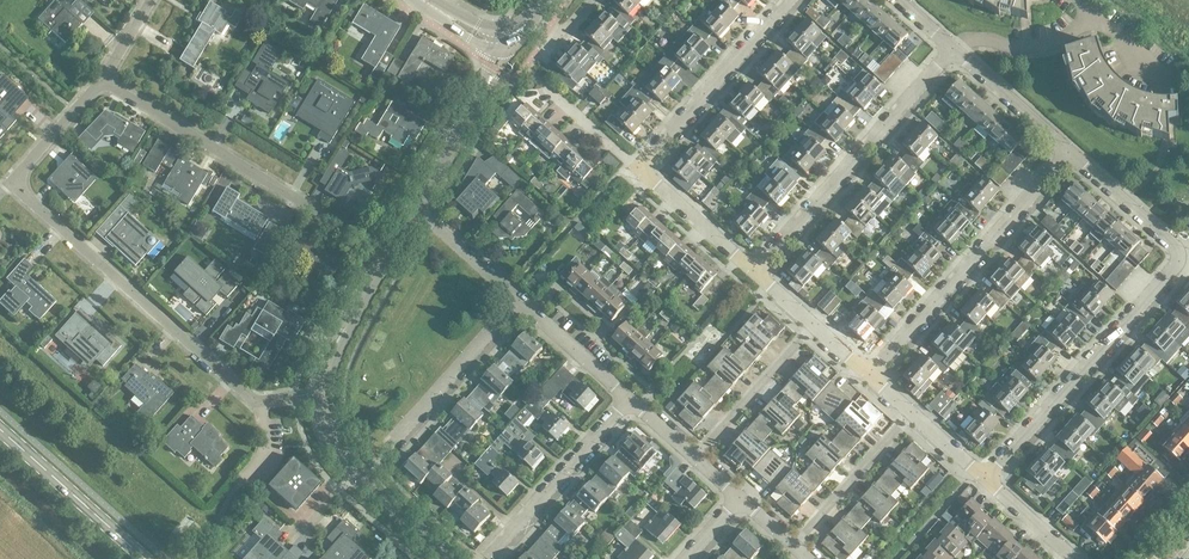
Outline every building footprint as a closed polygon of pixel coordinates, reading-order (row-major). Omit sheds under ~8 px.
[(83,25),(69,13),(80,0),(59,0),(57,2),(55,1),(39,19),(52,32),(58,25),(72,37),(83,25)] [(338,0),(291,0),(289,3),(302,11),(306,5),(316,11),(309,23),(320,30),(338,0)] [(634,0),(616,0),(614,2),(621,8),(617,13),(631,26),(636,20),(630,16),(640,5),(634,0)] [(731,0),(720,0),(724,3),(714,14),(730,28),(740,17),(733,11),(737,6),(731,0)] [(843,0),(827,0),(836,8),(841,3),(843,0)] [(841,3),(852,13),(863,0),(843,0),(841,3)] [(869,0),(863,0),(852,13),(862,22),(876,6),(869,0)] [(973,7),(977,1),(981,5),(987,8),(994,9),(1000,9),(1006,7),(1012,4),(1016,0),(967,0),(973,7)] [(235,29),(241,18),(243,15),(236,11),(230,19),(224,15),(226,12),(210,2),(198,22),(202,24),(180,61),(193,69),(216,32),(221,35),(228,25),(235,29)] [(360,61),(375,70),(370,78),(378,82),(393,57),(385,53),(400,29),(362,6),(351,25),(374,39),(360,61)] [(887,16),(876,6),(862,22),(873,32),(887,16)] [(631,26),(617,13),(612,18),(605,12),(595,23),(611,37),(618,43),(633,27),(631,26)] [(699,20),(694,25),(709,38),(713,33),(720,39),(730,28),(714,14),(705,25),(699,20)] [(816,23),(820,26),(827,19),(823,15),(816,23)] [(898,26),(887,16),(873,32),(884,42),(898,26)] [(820,26),(824,30),(831,22),(827,19),(820,26)] [(823,34),(807,20),(797,31),(813,45),(823,34)] [(611,37),(595,23),(586,34),(592,40),(588,45),(602,58),(608,63),(614,57),(608,51),(607,52),(605,50),(614,40),(611,37)] [(704,43),(709,38),(694,25),(680,41),(685,46),(701,60),(711,49),(704,43)] [(909,36),(898,26),(884,42),(895,51),(898,48),(908,38),(909,36)] [(813,45),(797,31),(787,42),(794,48),(789,53),(804,66),(809,60),(803,55),(813,45)] [(841,46),(848,38),(844,35),(838,42),(841,46)] [(444,74),(454,58),(422,38),(405,66),(395,59),(386,73),(408,86),(422,63),(424,64),(425,62),(444,74)] [(841,46),(845,49),(852,42),(848,38),(841,46)] [(918,47),(908,38),(898,48),(909,57),(909,58),(918,47)] [(245,70),(235,86),(250,95),(247,101),(269,114),(275,104),(271,102),(277,92),(281,94),(287,84),(269,72),(281,52),(265,42),(252,63),(257,66),(252,75),(245,70)] [(1179,119),(1178,102),(1166,103),(1166,104),(1158,103),(1152,102),(1146,100),(1139,98),(1131,94),(1129,97),(1124,94),(1118,89),(1115,87),(1110,82),(1106,77),(1103,73),(1101,69),(1098,62),(1095,52),(1100,51),(1097,43),(1092,46),(1091,42),(1084,44),(1085,47),(1066,54),(1067,59),(1068,62),(1072,60),(1075,70),(1070,72),(1074,90),(1083,84),(1088,93),(1084,95),(1092,112),(1099,104),(1106,111),(1103,115),(1115,129),(1118,123),(1131,128),(1140,131),(1146,133),(1153,134),(1162,135),(1162,116),(1169,115),(1169,119),(1179,119)] [(577,44),(567,55),(582,69),(592,58),(597,63),(602,58),(588,45),(583,50),(577,44)] [(671,52),(666,57),(680,70),(684,65),(691,71),(701,60),(685,46),(676,57),(671,52)] [(895,51),(893,54),(904,63),(909,57),(898,48),(895,51)] [(842,51),(832,62),(835,65),(839,62),(846,54),(842,51)] [(804,66),(789,53),(785,58),(778,52),(768,63),(789,82),(804,66)] [(850,58),(846,54),(839,62),(843,65),(850,58)] [(863,65),(870,58),(866,54),(859,62),(863,65)] [(893,54),(888,59),(899,68),(904,63),(893,54)] [(582,69),(567,55),(557,66),(564,72),(573,80),(582,69)] [(675,75),(680,70),(666,57),(651,73),(657,78),(672,92),(682,81),(675,75)] [(863,65),(867,69),(874,61),(870,58),(863,65)] [(888,59),(884,64),(894,74),(899,68),(888,59)] [(789,82),(768,63),(759,74),(766,80),(761,85),(775,98),(789,82)] [(884,64),(879,69),(890,79),(894,74),(884,64)] [(885,84),(890,79),(879,69),(874,74),(885,84)] [(573,80),(564,72),(558,77),(573,90),(578,85),(573,80)] [(651,73),(642,84),(636,79),(631,84),(651,102),(656,97),(663,103),(672,92),(657,78),(656,78),(651,73)] [(827,87),(832,81),(826,75),(821,82),(823,84),(819,88),(825,93),(828,89),(827,87)] [(884,89),(868,75),(859,86),(874,100),(884,89)] [(7,132),(17,121),(12,117),(29,99),(16,88),(4,77),(0,82),(0,140),(7,132)] [(299,110),(296,116),(321,131),(318,136),(329,143),(336,133),(354,104),(317,81),(299,110)] [(960,82),(946,97),(957,107),(971,91),(960,82)] [(596,89),(590,96),(601,106),(607,99),(609,101),(612,97),(597,83),(594,87),(596,89)] [(651,102),(631,84),(635,88),(630,93),(637,99),(628,110),(644,124),(653,113),(647,107),(651,102)] [(750,84),(739,96),(755,110),(765,98),(770,103),(775,98),(761,85),(756,90),(750,84)] [(864,111),(874,100),(859,86),(849,96),(842,89),(837,95),(839,97),(853,110),(858,104),(864,111)] [(971,91),(957,107),(968,116),(982,100),(971,91)] [(755,110),(739,96),(730,106),(737,112),(731,118),(746,130),(754,137),(759,131),(746,119),(755,110)] [(853,110),(839,97),(834,102),(839,107),(830,118),(846,131),(855,121),(849,115),(853,110)] [(982,100),(968,116),(978,126),(992,110),(982,100)] [(425,124),(415,118),(391,104),(377,127),(366,121),(363,125),(360,123),(354,132),(365,138),(367,135),(377,141),(383,132),(400,143),(405,135),(415,141),(425,124)] [(520,131),(526,136),(542,117),(527,104),(513,119),(523,128),(520,131)] [(106,110),(86,131),(78,139),(91,152),(104,138),(113,137),(118,140),(117,142),(118,145),(132,154),(146,132),(116,113),(114,116),(106,110)] [(628,110),(618,121),(612,116),(606,123),(620,136),(626,130),(633,137),(644,124),(628,110)] [(992,110),(978,126),(989,135),(1003,120),(992,110)] [(846,131),(830,118),(824,112),(809,129),(824,142),(828,137),(835,143),(846,131)] [(932,112),(931,113),(925,120),(936,130),(943,122),(932,112)] [(504,116),(502,118),(494,127),(500,132),(509,121),(504,116)] [(728,122),(721,116),(710,128),(725,141),(726,141),(732,146),(746,130),(731,118),(728,122)] [(540,151),(557,131),(542,117),(526,136),(532,141),(530,142),(540,151)] [(1003,120),(989,135),(1000,145),(1014,129),(1003,120)] [(943,122),(936,130),(940,133),(947,125),(943,122)] [(937,138),(921,124),(912,135),(928,149),(937,138)] [(725,141),(710,128),(700,138),(707,145),(703,150),(717,162),(721,157),(716,152),(725,141)] [(824,142),(809,129),(804,135),(810,140),(800,150),(816,164),(825,153),(819,148),(824,142)] [(1025,139),(1014,129),(1000,145),(1011,155),(1014,151),(1022,142),(1025,139)] [(556,163),(572,144),(557,131),(540,151),(549,159),(550,158),(556,163)] [(928,149),(912,135),(902,146),(909,152),(905,157),(919,170),(923,165),(918,160),(928,149)] [(961,138),(954,146),(957,149),(964,141),(961,138)] [(191,160),(170,148),(158,140),(143,166),(156,173),(161,164),(172,171),(164,185),(181,195),(178,201),(188,207),(202,184),(206,186),(213,174),(209,171),(207,174),(189,163),(191,160)] [(964,141),(957,149),(962,153),(968,145),(964,141)] [(1033,152),(1022,142),(1014,151),(1024,161),(1024,162),(1033,152)] [(597,166),(588,158),(572,144),(556,163),(562,168),(560,170),(570,178),(574,174),(583,182),(597,166)] [(340,149),(334,160),(320,183),(333,191),(331,195),(342,202),(351,186),(369,182),(376,185),(382,174),(371,168),(370,170),(349,175),(340,170),(349,155),(340,149)] [(717,162),(703,150),(698,155),(691,149),(681,159),(697,173),(704,180),(709,174),(709,171),(717,162)] [(785,156),(781,161),(776,156),(775,157),(795,174),(799,169),(806,175),(816,164),(800,150),(791,161),(785,156)] [(1011,155),(1008,157),(1019,167),(1024,161),(1014,151),(1011,155)] [(505,159),(509,163),(514,158),(509,154),(505,159)] [(75,200),(95,177),(71,155),(66,162),(67,163),(51,180),(64,192),(65,191),(75,200)] [(955,165),(961,158),(957,155),(951,161),(955,165)] [(919,170),(905,157),(900,163),(893,156),(883,167),(905,186),(915,175),(914,175),(919,170)] [(497,174),(478,157),(466,178),(494,204),(498,199),(485,187),(497,174)] [(795,174),(775,157),(772,160),(777,165),(776,167),(766,178),(787,196),(797,185),(790,179),(795,174)] [(1008,157),(1004,162),(1015,172),(1019,167),(1008,157)] [(959,168),(964,162),(965,161),(961,158),(955,165),(959,168)] [(979,169),(986,161),(981,158),(975,165),(979,169)] [(697,173),(681,159),(671,171),(687,184),(697,173)] [(979,169),(983,172),(989,165),(986,161),(979,169)] [(1004,162),(999,168),(1010,177),(1015,172),(1004,162)] [(905,186),(883,167),(874,177),(881,184),(876,189),(892,203),(897,197),(896,197),(905,186)] [(999,168),(994,173),(1005,183),(1010,177),(999,168)] [(994,173),(989,179),(1000,188),(1005,183),(994,173)] [(535,186),(540,181),(535,177),(531,182),(535,186)] [(494,204),(466,178),(465,179),(472,185),(457,202),(474,217),(480,210),(485,215),(494,204)] [(787,196),(766,178),(757,188),(756,188),(752,193),(766,206),(771,201),(777,207),(787,196)] [(999,193),(983,179),(974,190),(990,204),(999,193)] [(535,186),(540,190),(544,185),(540,181),(535,186)] [(876,189),(871,184),(866,190),(864,188),(855,199),(878,219),(892,203),(876,189)] [(990,204),(974,190),(968,185),(957,197),(954,195),(952,198),(954,200),(954,201),(969,214),(973,209),(980,215),(990,204)] [(1061,201),(1070,210),(1072,211),(1086,195),(1075,186),(1061,201)] [(226,219),(241,228),(257,238),(269,220),(238,201),(240,197),(227,189),(211,215),(223,222),(226,219)] [(714,189),(701,203),(707,208),(720,194),(714,189)] [(525,237),(536,225),(541,219),(536,216),(541,211),(517,190),(494,217),(501,223),(493,232),(499,238),(509,238),(512,241),(516,237),(525,237)] [(766,206),(752,193),(747,199),(753,204),(747,210),(741,204),(738,208),(744,213),(743,214),(758,228),(768,217),(761,212),(766,206)] [(720,194),(707,208),(713,213),(726,199),(720,194)] [(1096,205),(1086,195),(1072,211),(1082,220),(1096,205)] [(876,217),(855,199),(844,210),(852,216),(847,221),(862,234),(862,233),(869,240),(873,235),(865,228),(872,220),(873,221),(876,217)] [(969,214),(954,201),(949,206),(954,211),(945,221),(961,236),(970,226),(963,219),(969,214)] [(1096,205),(1082,220),(1093,230),(1107,214),(1096,205)] [(635,233),(640,238),(657,220),(641,206),(627,222),(637,231),(635,233)] [(208,227),(213,219),(204,213),(199,222),(208,227)] [(136,267),(142,260),(136,254),(138,251),(129,243),(143,227),(128,214),(106,239),(115,247),(114,248),(136,267)] [(749,239),(758,228),(743,214),(733,225),(749,239)] [(1101,243),(1104,239),(1118,224),(1107,214),(1093,230),(1090,234),(1101,243)] [(1052,233),(1059,225),(1048,216),(1041,223),(1052,233)] [(672,234),(657,220),(640,238),(646,244),(648,241),(658,249),(672,234)] [(835,221),(826,231),(842,245),(851,235),(856,239),(862,234),(847,221),(842,227),(835,221)] [(929,228),(925,232),(940,245),(944,241),(951,247),(961,236),(945,221),(935,233),(929,228)] [(269,224),(254,250),(268,258),(283,233),(269,224)] [(1129,233),(1118,224),(1104,239),(1115,249),(1129,233)] [(1052,233),(1061,241),(1066,235),(1061,231),(1063,229),(1059,225),(1052,233)] [(1053,242),(1037,227),(1028,238),(1049,257),(1053,252),(1048,247),(1053,242)] [(842,245),(826,231),(816,242),(823,248),(819,253),(833,266),(837,261),(832,256),(842,245)] [(935,251),(940,245),(925,232),(911,248),(916,253),(932,268),(942,257),(935,251)] [(1129,233),(1115,249),(1126,259),(1129,255),(1138,245),(1140,243),(1129,233)] [(687,247),(672,234),(658,249),(667,258),(665,260),(670,266),(687,247)] [(1049,257),(1028,238),(1018,249),(1025,255),(1021,260),(1035,273),(1049,257)] [(1076,241),(1069,249),(1073,252),(1080,245),(1076,241)] [(1080,245),(1073,252),(1077,256),(1084,248),(1080,245)] [(1149,255),(1138,245),(1129,255),(1140,264),(1140,265),(1149,255)] [(611,250),(606,246),(602,251),(606,255),(611,250)] [(702,261),(687,247),(670,266),(676,271),(678,268),(688,276),(702,261)] [(624,248),(619,253),(624,257),(628,252),(624,248)] [(611,250),(606,255),(611,259),(615,254),(611,250)] [(628,252),(624,257),(628,261),(632,256),(628,252)] [(807,252),(797,263),(813,277),(823,266),(828,271),(833,266),(819,253),(814,258),(807,252)] [(906,264),(901,260),(898,257),(894,262),(888,256),(888,257),(911,277),(915,273),(922,279),(932,268),(916,253),(906,264)] [(1126,259),(1125,260),(1135,269),(1140,264),(1129,255),(1126,259)] [(1076,261),(1071,256),(1061,267),(1067,272),(1069,269),(1076,261)] [(561,275),(567,280),(573,286),(570,289),(573,292),(590,273),(580,265),(580,260),(576,257),(561,275)] [(911,277),(888,257),(883,262),(892,270),(882,281),(904,300),(913,289),(906,283),(911,277)] [(240,288),(239,287),(241,285),(238,282),(238,281),(231,275),(224,283),(195,258),(183,272),(198,286),(188,298),(203,311),(219,293),(228,301),(240,288)] [(57,302),(28,277),(35,269),(24,259),(6,280),(16,288),(10,295),(8,293),(0,302),(0,305),(12,316),(24,302),(34,310),(31,313),(40,321),(57,302)] [(1009,259),(1000,270),(1021,289),(1035,273),(1021,260),(1016,265),(1009,259)] [(1095,272),(1102,264),(1098,260),(1091,268),(1095,272)] [(1125,260),(1120,266),(1130,275),(1135,269),(1125,260)] [(717,275),(702,261),(688,276),(697,285),(695,287),(701,293),(717,275)] [(1076,261),(1069,269),(1073,272),(1080,265),(1076,261)] [(629,266),(624,263),(620,268),(624,271),(629,266)] [(813,277),(797,263),(787,274),(803,288),(813,277)] [(1095,272),(1099,275),(1106,267),(1102,264),(1095,272)] [(629,266),(624,271),(629,276),(633,271),(629,266)] [(1120,266),(1115,271),(1126,280),(1130,275),(1120,266)] [(585,297),(603,277),(594,269),(590,273),(573,292),(576,295),(579,292),(585,297)] [(1021,289),(1000,270),(990,281),(996,287),(992,292),(1006,305),(1021,289)] [(1115,271),(1110,276),(1121,286),(1126,280),(1115,271)] [(648,282),(653,285),(657,280),(653,276),(648,281),(648,282)] [(1116,291),(1121,286),(1110,276),(1105,282),(1116,291)] [(592,308),(612,285),(603,277),(585,297),(591,302),(589,305),(592,308)] [(537,296),(543,289),(533,280),(527,288),(537,296)] [(657,280),(653,285),(657,289),(661,284),(657,280)] [(859,296),(864,290),(852,280),(847,286),(859,296)] [(904,300),(882,281),(868,297),(882,309),(887,304),(894,311),(904,300)] [(648,282),(644,287),(649,291),(653,286),(653,285),(648,282)] [(1115,296),(1099,282),(1089,293),(1105,308),(1115,296)] [(603,313),(621,294),(612,285),(592,308),(595,311),(597,308),(603,313)] [(1063,296),(1071,301),(1075,294),(1067,288),(1063,296)] [(980,291),(971,302),(987,316),(996,306),(1001,311),(1006,305),(992,292),(987,298),(980,291)] [(836,297),(830,292),(818,306),(823,311),(836,297)] [(1074,299),(1069,304),(1083,317),(1088,312),(1095,318),(1105,308),(1089,293),(1079,304),(1074,299)] [(1188,293),(1178,304),(1183,308),(1178,314),(1188,323),(1188,293)] [(635,306),(621,294),(603,313),(613,322),(619,315),(623,319),(635,306)] [(699,311),(709,300),(703,295),(693,306),(699,311)] [(836,297),(823,311),(829,316),(842,302),(836,297)] [(882,309),(868,297),(863,302),(869,307),(859,317),(875,332),(885,321),(877,315),(882,309)] [(292,344),(305,322),(289,312),(287,314),(268,302),(256,322),(275,334),(258,361),(255,359),(250,368),(264,377),(287,341),(292,344)] [(987,316),(971,302),(961,313),(963,315),(959,320),(978,337),(982,332),(977,327),(987,316)] [(1083,317),(1069,304),(1065,309),(1070,314),(1061,325),(1055,319),(1054,320),(1076,340),(1086,328),(1079,322),(1083,317)] [(660,315),(664,319),(668,314),(664,310),(660,315)] [(81,359),(83,357),(92,365),(96,361),(103,367),(121,347),(97,326),(93,330),(75,314),(57,334),(70,345),(67,348),(76,356),(77,355),(81,359)] [(668,314),(664,319),(669,323),(673,318),(668,314)] [(1178,314),(1173,319),(1168,315),(1158,326),(1175,341),(1185,331),(1187,333),(1188,330),(1188,323),(1178,314)] [(756,315),(747,325),(769,345),(785,327),(784,327),(770,315),(763,322),(756,316),(757,315),(756,315)] [(865,343),(875,332),(859,317),(849,329),(865,343)] [(613,338),(620,345),(634,329),(627,323),(626,324),(621,320),(613,329),(618,333),(613,338)] [(952,323),(942,334),(958,348),(963,353),(978,337),(959,320),(954,325),(952,323)] [(1076,340),(1054,320),(1045,331),(1040,336),(1054,349),(1059,344),(1066,350),(1076,340)] [(769,345),(747,325),(738,335),(739,336),(739,335),(746,341),(739,349),(754,362),(769,345)] [(1175,341),(1158,326),(1148,338),(1153,342),(1148,347),(1162,360),(1167,354),(1165,352),(1175,341)] [(634,329),(620,345),(629,352),(626,355),(629,358),(645,339),(634,329)] [(531,364),(544,351),(526,334),(513,348),(515,350),(503,363),(518,377),(530,363),(531,364)] [(942,334),(932,345),(939,351),(935,356),(949,369),(953,363),(952,362),(961,352),(957,349),(958,348),(942,334)] [(1050,354),(1054,349),(1040,336),(1026,352),(1032,357),(1047,372),(1057,361),(1050,354)] [(645,339),(629,358),(632,361),(635,358),(643,365),(657,350),(645,339)] [(1162,360),(1148,347),(1143,353),(1138,348),(1128,360),(1145,375),(1155,364),(1157,366),(1162,360)] [(754,362),(739,349),(733,356),(726,349),(727,349),(726,348),(717,358),(739,379),(754,362)] [(657,350),(643,365),(650,372),(655,366),(659,370),(667,361),(663,357),(664,356),(657,350)] [(815,354),(799,372),(822,392),(831,382),(823,376),(830,368),(816,355),(815,354)] [(923,355),(914,366),(929,380),(939,370),(944,374),(949,369),(935,356),(930,361),(923,355)] [(1017,363),(1012,368),(1026,381),(1031,376),(1038,382),(1047,372),(1032,357),(1022,368),(1017,363)] [(739,379),(717,358),(708,369),(709,369),(716,375),(709,382),(724,396),(739,379)] [(1145,375),(1128,360),(1118,371),(1123,376),(1118,381),(1139,400),(1135,396),(1150,379),(1145,375)] [(134,396),(144,406),(137,413),(148,423),(173,394),(157,379),(154,382),(135,365),(121,380),(137,394),(134,396)] [(929,380),(914,366),(903,378),(910,383),(905,389),(914,397),(929,380)] [(501,398),(514,384),(496,368),(483,382),(485,383),(471,398),(490,414),(496,407),(491,402),(497,395),(501,398)] [(597,398),(583,385),(577,380),(564,368),(552,381),(563,392),(562,393),(576,405),(577,404),(586,411),(597,398)] [(1022,386),(1026,381),(1012,368),(997,385),(1019,404),(1029,392),(1022,386)] [(822,392),(799,372),(784,389),(799,402),(806,394),(813,401),(822,392)] [(1139,400),(1118,381),(1113,386),(1108,382),(1098,393),(1115,408),(1114,409),(1119,413),(1128,402),(1133,406),(1139,400)] [(724,396),(709,382),(703,389),(696,383),(696,382),(687,392),(709,412),(724,396)] [(831,382),(822,392),(813,401),(837,423),(845,414),(854,404),(831,382)] [(1009,414),(1019,404),(997,385),(983,401),(997,413),(1002,408),(1009,414)] [(799,402),(784,389),(769,406),(791,426),(800,416),(792,410),(799,402)] [(709,412),(687,392),(677,402),(678,403),(679,402),(686,409),(679,416),(693,429),(692,429),(693,430),(709,412)] [(558,442),(569,429),(555,417),(553,420),(544,411),(552,402),(541,393),(517,420),(524,427),(533,416),(539,422),(541,420),(547,425),(543,430),(558,442)] [(1115,408),(1098,393),(1088,405),(1093,409),(1088,415),(1102,427),(1107,421),(1105,419),(1114,409),(1115,408)] [(1183,399),(1177,393),(1173,398),(1179,403),(1183,399)] [(945,421),(958,406),(946,396),(933,410),(945,421)] [(1179,403),(1173,398),(1170,401),(1176,407),(1179,403)] [(997,413),(983,401),(979,405),(984,410),(974,421),(990,436),(1000,424),(993,418),(997,413)] [(442,429),(436,435),(453,450),(459,444),(456,441),(468,428),(471,431),(483,418),(466,402),(453,415),(458,420),(446,433),(442,429)] [(861,410),(854,404),(845,414),(867,433),(883,415),(882,415),(868,402),(861,410)] [(512,419),(521,409),(515,403),(506,413),(512,419)] [(791,426),(769,406),(754,422),(769,436),(775,429),(783,435),(791,426)] [(1166,419),(1171,414),(1164,409),(1160,414),(1166,419)] [(1188,412),(1180,422),(1185,427),(1185,428),(1188,432),(1188,413),(1188,412)] [(867,433),(845,414),(837,423),(845,430),(838,437),(853,449),(867,433)] [(1158,414),(1156,417),(1151,422),(1157,428),(1165,420),(1158,414)] [(1102,427),(1088,415),(1083,420),(1078,416),(1068,427),(1084,442),(1094,431),(1096,433),(1102,427)] [(220,457),(228,448),(218,438),(220,436),(211,428),(208,432),(190,417),(180,429),(176,426),(161,443),(174,454),(176,452),(184,459),(193,449),(215,468),(222,459),(220,457)] [(517,420),(501,438),(492,448),(497,454),(506,443),(514,450),(516,448),(522,454),(519,458),(532,470),(544,457),(530,444),(527,447),(518,439),(527,430),(524,427),(517,420)] [(980,446),(990,436),(974,421),(965,432),(980,446)] [(769,436),(754,422),(739,439),(762,460),(770,450),(762,443),(769,436)] [(1185,428),(1180,424),(1171,434),(1188,451),(1188,432),(1185,428)] [(1084,442),(1068,427),(1057,438),(1062,443),(1057,448),(1071,461),(1077,455),(1075,453),(1084,442)] [(1171,434),(1169,433),(1159,444),(1180,463),(1188,453),(1188,451),(1171,434)] [(635,434),(613,459),(623,468),(633,457),(641,464),(653,451),(635,434)] [(453,450),(436,435),(421,451),(438,467),(440,465),(453,450)] [(824,438),(815,447),(837,467),(853,449),(838,437),(831,445),(824,438)] [(762,460),(739,439),(723,457),(724,458),(724,457),(738,470),(745,462),(753,469),(762,460)] [(1164,482),(1171,473),(1158,462),(1135,441),(1118,460),(1123,465),(1136,477),(1154,492),(1164,482)] [(913,442),(897,460),(920,480),(929,470),(928,469),(921,463),(928,456),(914,443),(913,442)] [(837,467),(815,447),(807,456),(815,463),(808,471),(822,483),(837,467)] [(502,457),(497,454),(492,448),(476,465),(489,477),(491,475),(498,480),(494,485),(508,498),(520,485),(505,472),(503,475),(493,466),(502,457)] [(1071,461),(1057,448),(1053,454),(1048,449),(1037,461),(1054,476),(1064,465),(1066,467),(1071,461)] [(770,450),(762,460),(753,469),(777,490),(785,481),(794,471),(770,450)] [(438,467),(421,451),(404,469),(421,485),(426,479),(438,467)] [(674,455),(670,460),(674,464),(667,473),(670,475),(682,462),(674,455)] [(293,459),(269,485),(267,487),(296,513),(322,484),(293,459)] [(623,468),(613,459),(591,484),(601,493),(610,482),(618,489),(631,475),(623,468)] [(920,480),(897,460),(882,476),(897,490),(904,483),(911,489),(910,490),(911,490),(920,480)] [(1118,460),(1112,466),(1108,470),(1114,476),(1118,471),(1119,469),(1120,469),(1123,465),(1118,460)] [(1054,476),(1037,461),(1027,472),(1032,476),(1027,482),(1041,495),(1047,488),(1045,486),(1054,476)] [(440,465),(438,467),(426,479),(440,492),(452,477),(453,477),(440,465)] [(695,511),(708,497),(677,470),(665,484),(678,495),(673,500),(682,508),(687,503),(695,511)] [(1114,476),(1108,470),(1105,474),(1111,480),(1114,476)] [(801,478),(794,471),(785,481),(807,500),(822,483),(808,471),(801,478)] [(891,497),(897,490),(882,476),(867,493),(890,514),(899,503),(898,503),(891,497)] [(1110,490),(1114,485),(1104,476),(1100,480),(1110,490)] [(452,477),(440,492),(435,497),(448,509),(454,503),(466,489),(460,496),(452,488),(457,481),(452,477)] [(1154,492),(1136,477),(1127,487),(1144,503),(1154,492)] [(807,500),(785,481),(777,490),(784,497),(777,504),(791,517),(791,518),(807,500)] [(933,490),(938,485),(934,481),(929,487),(933,490)] [(591,484),(568,509),(578,518),(588,506),(596,514),(608,500),(601,493),(591,484)] [(969,502),(979,490),(973,485),(963,497),(969,502)] [(1144,503),(1127,487),(1125,485),(1115,495),(1135,513),(1144,503)] [(1100,492),(1094,486),(1090,491),(1096,496),(1100,492)] [(479,501),(466,489),(454,503),(467,515),(461,521),(462,521),(474,508),(479,501)] [(926,497),(931,492),(927,489),(923,494),(926,497)] [(1096,496),(1090,491),(1086,494),(1093,500),(1096,496)] [(890,514),(867,493),(852,510),(867,524),(873,517),(880,523),(881,524),(890,514)] [(1057,510),(1063,514),(1064,515),(1079,498),(1073,493),(1057,510)] [(1126,524),(1135,513),(1115,495),(1106,506),(1126,524)] [(646,503),(658,514),(645,529),(654,537),(657,534),(665,542),(680,526),(650,498),(646,503)] [(955,520),(961,525),(971,534),(989,515),(972,500),(955,520)] [(1116,534),(1126,524),(1106,506),(1097,516),(1094,513),(1094,514),(1116,534)] [(487,520),(474,508),(462,521),(475,533),(487,520)] [(586,525),(578,518),(568,509),(545,533),(556,543),(565,532),(573,539),(586,525)] [(867,524),(852,510),(837,527),(860,547),(869,537),(868,536),(868,537),(861,531),(867,524)] [(1106,545),(1116,534),(1094,514),(1084,525),(1106,545)] [(989,515),(971,534),(976,539),(987,549),(1005,529),(989,515)] [(1062,522),(1073,532),(1079,526),(1068,516),(1062,522)] [(624,529),(617,537),(616,538),(628,549),(619,558),(651,558),(654,556),(636,540),(643,532),(631,521),(624,529)] [(936,541),(956,558),(962,558),(964,556),(960,552),(969,542),(972,544),(976,539),(971,534),(961,525),(956,530),(950,525),(936,541)] [(289,552),(273,538),(279,532),(273,527),(244,558),(283,558),(289,552)] [(860,547),(837,527),(821,545),(822,545),(823,545),(837,557),(843,550),(850,557),(851,558),(860,547)] [(322,558),(321,558),(371,558),(337,528),(330,536),(336,542),(322,558)] [(609,546),(616,538),(617,537),(608,529),(600,538),(609,546)] [(987,549),(996,557),(995,558),(1006,558),(1021,543),(1005,529),(987,549)] [(722,558),(724,558),(748,558),(749,558),(750,558),(753,558),(764,547),(746,531),(722,558)] [(563,549),(556,543),(545,533),(522,558),(554,558),(563,549)] [(936,541),(921,557),(924,558),(954,558),(955,558),(956,558),(936,541)] [(1006,558),(1035,558),(1037,558),(1021,543),(1006,558)] [(289,552),(283,558),(296,558),(294,558),(300,551),(294,546),(289,552)] [(322,558),(314,550),(310,554),(312,556),(309,558),(321,558),(322,558)]
